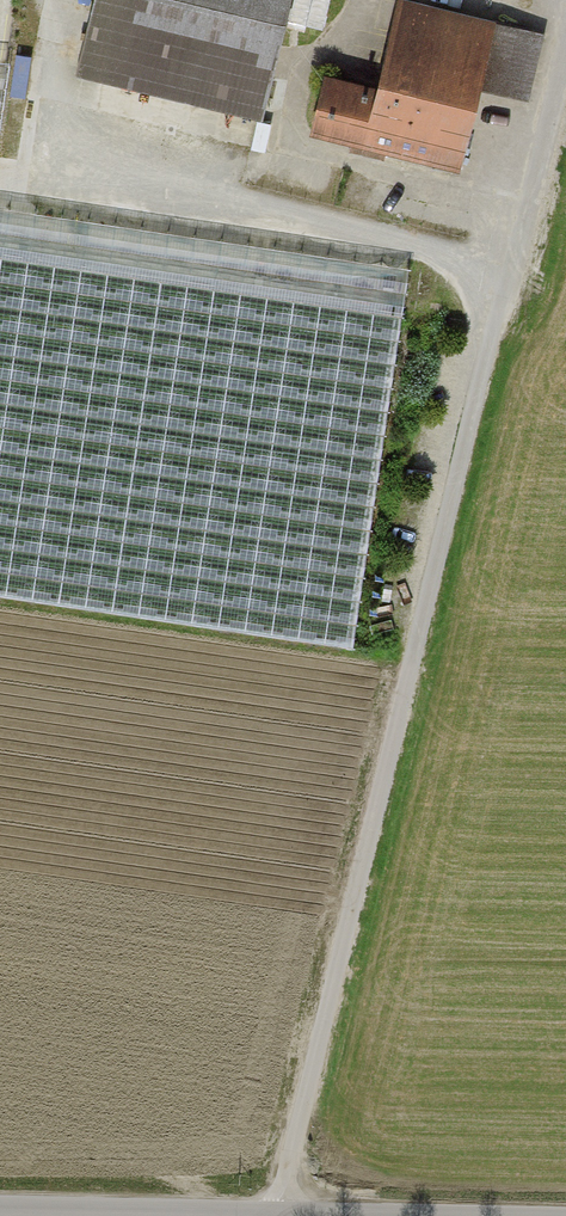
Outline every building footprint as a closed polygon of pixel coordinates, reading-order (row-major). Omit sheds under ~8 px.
[(75,73),(262,120),(293,0),(94,0),(75,73)] [(402,0),(398,0),(378,90),(324,78),(311,137),(351,145),(349,153),(382,160),(384,153),(462,170),(480,91),(529,102),(545,32),(402,0)] [(355,649),(410,268),(0,208),(0,597),(355,649)]
